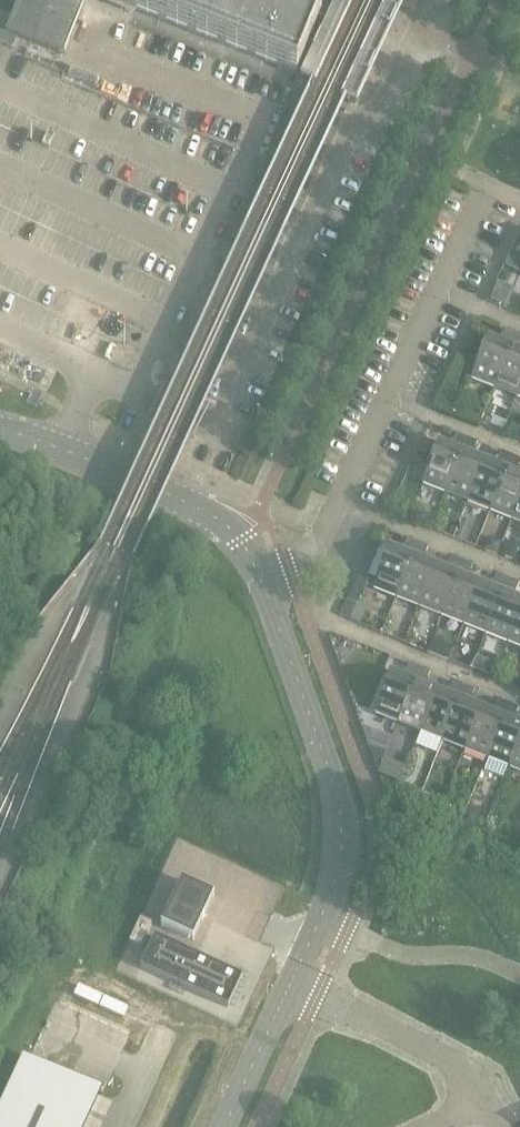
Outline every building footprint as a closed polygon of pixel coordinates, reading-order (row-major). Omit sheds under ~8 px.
[(12,18),(7,32),(64,55),(86,0),(19,0),(12,18)] [(136,10),(137,10),(159,18),(159,19),(167,22),(167,21),(189,30),(188,31),(196,34),(197,33),(218,42),(218,43),(226,46),(226,45),(248,54),(248,55),(256,58),(256,57),(278,66),(277,67),(297,75),(299,71),(309,48),(308,48),(311,40),(312,40),(321,17),(322,13),(302,5),(302,6),(288,0),(111,0),(136,10)] [(507,266),(519,271),(519,256),(512,253),(507,266)] [(472,378),(495,388),(517,334),(506,330),(504,337),(508,343),(507,347),(488,339),(472,378)] [(519,346),(519,336),(517,334),(495,388),(518,397),(519,391),(519,352),(515,351),(517,346),(519,346)] [(423,483),(446,492),(468,439),(457,435),(455,442),(459,448),(458,452),(439,444),(423,483)] [(468,451),(475,450),(478,443),(468,439),(446,492),(469,501),(484,463),(466,455),(468,451)] [(502,470),(484,463),(469,501),(491,510),(512,457),(502,453),(499,460),(504,466),(502,470)] [(519,468),(519,467),(519,460),(512,457),(491,510),(513,519),(519,502),(519,477),(511,473),(512,469),(519,468)] [(374,588),(398,597),(419,544),(408,540),(406,547),(410,552),(409,557),(390,549),(374,588)] [(419,556),(426,555),(429,548),(419,544),(398,597),(420,606),(435,567),(417,560),(419,556)] [(453,574),(435,567),(420,606),(442,615),(463,562),(453,558),(450,564),(455,570),(453,574)] [(464,574),(471,573),(474,566),(463,562),(442,615),(464,624),(480,585),(462,578),(464,574)] [(498,592),(480,585),(464,624),(487,633),(508,579),(498,575),(495,582),(499,588),(498,592)] [(516,590),(518,584),(508,579),(487,633),(509,642),(519,614),(519,601),(507,596),(508,592),(516,590)] [(509,642),(519,646),(519,614),(509,642)] [(376,713),(399,722),(420,669),(410,665),(407,671),(412,677),(410,682),(391,674),(376,713)] [(421,681),(428,680),(431,673),(420,669),(399,722),(421,731),(437,692),(419,685),(421,681)] [(455,699),(437,692),(421,731),(444,740),(465,687),(455,683),(452,689),(456,695),(455,699)] [(465,699),(473,698),(475,691),(465,687),(444,740),(466,749),(481,710),(464,703),(465,699)] [(499,717),(481,710),(466,749),(488,758),(510,704),(499,700),(497,707),(501,713),(499,717)] [(517,715),(519,709),(510,704),(488,758),(511,767),(519,743),(519,725),(508,721),(510,717),(517,715)] [(511,767),(519,770),(519,743),(511,767)] [(182,881),(161,926),(194,941),(215,896),(182,881)] [(131,943),(142,948),(154,923),(142,918),(131,943)] [(155,937),(141,968),(172,983),(187,990),(229,1009),(230,1007),(243,978),(234,974),(201,959),(187,952),(155,937)] [(0,1107),(0,1126),(71,1126),(91,1086),(29,1057),(24,1055),(0,1107)] [(104,1093),(91,1086),(71,1126),(87,1126),(104,1093)]
